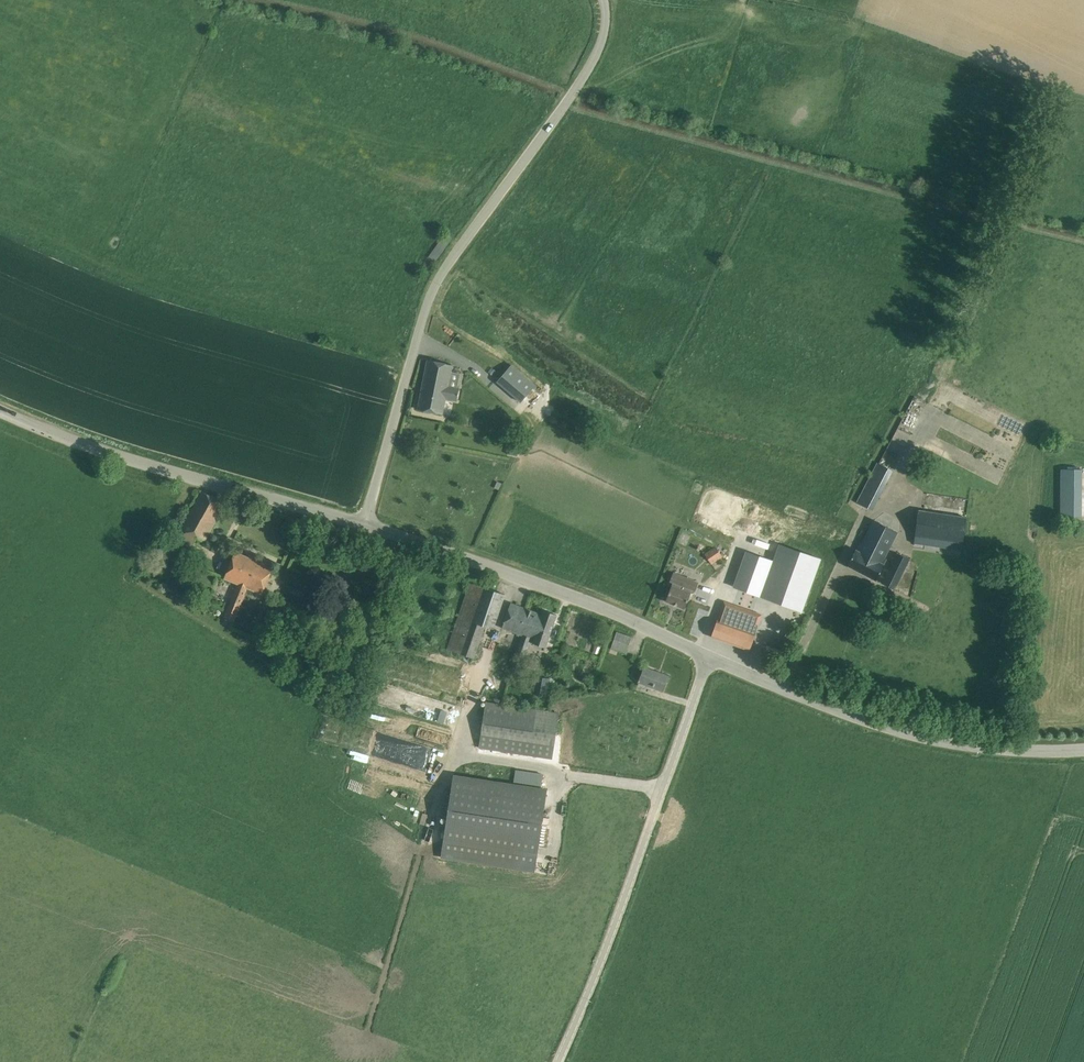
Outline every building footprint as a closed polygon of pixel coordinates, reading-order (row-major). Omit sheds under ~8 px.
[(437,258),(447,242),(441,238),(431,254),(437,258)] [(428,359),(418,409),(432,412),(432,411),(434,412),(443,414),(443,413),(446,398),(457,400),(460,388),(448,385),(452,364),(428,360),(428,359)] [(521,401),(530,391),(535,385),(512,365),(510,366),(498,381),(521,401)] [(891,468),(879,462),(865,488),(864,487),(856,501),(871,510),(893,470),(891,468)] [(1083,469),(1062,469),(1061,516),(1082,516),(1083,469)] [(226,504),(202,491),(175,539),(191,547),(196,537),(204,542),(226,504)] [(920,511),(916,535),(964,542),(968,518),(920,511)] [(860,549),(883,561),(899,532),(875,520),(860,549)] [(821,559),(780,544),(774,561),(746,551),(733,586),(761,596),(802,611),(821,559)] [(723,557),(715,546),(705,554),(712,564),(723,557)] [(883,561),(860,549),(859,550),(857,549),(848,565),(876,580),(885,563),(883,561)] [(273,567),(235,552),(225,577),(238,583),(225,617),(235,621),(248,587),(263,593),(273,567)] [(910,559),(897,553),(882,583),(895,589),(910,559)] [(179,564),(176,572),(192,579),(195,571),(179,564)] [(698,581),(673,571),(669,581),(672,582),(666,601),(685,609),(692,590),(695,591),(698,581)] [(505,594),(470,582),(447,649),(474,658),(485,626),(493,628),(505,594)] [(762,614),(724,601),(711,636),(750,650),(756,632),(755,632),(762,614)] [(543,614),(511,603),(502,627),(517,632),(516,635),(519,636),(520,633),(522,634),(510,667),(520,671),(531,641),(546,646),(557,615),(544,610),(543,614)] [(632,637),(617,631),(611,648),(626,653),(632,637)] [(766,648),(763,655),(771,657),(773,651),(766,648)] [(668,676),(645,667),(639,682),(663,691),(668,676)] [(500,698),(505,681),(487,676),(482,692),(500,698)] [(549,678),(537,676),(534,691),(547,693),(549,678)] [(589,687),(600,691),(603,683),(592,679),(589,687)] [(479,747),(553,758),(560,712),(486,701),(479,747)] [(441,858),(535,873),(547,790),(539,789),(542,773),(515,769),(512,785),(453,776),(441,858)]
